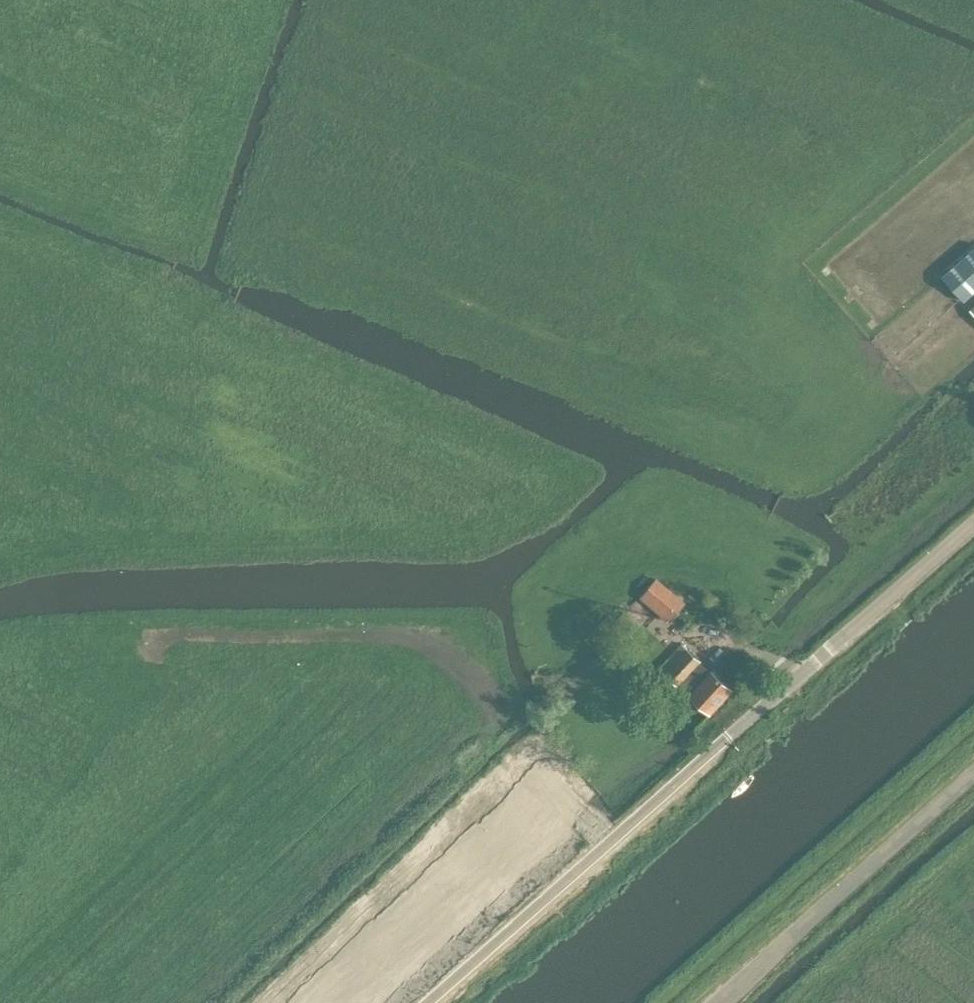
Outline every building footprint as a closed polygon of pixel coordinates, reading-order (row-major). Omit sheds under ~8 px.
[(941,276),(964,301),(973,293),(973,247),(941,276)] [(685,600),(656,577),(640,597),(668,621),(685,600)] [(712,670),(705,677),(694,668),(701,661),(682,643),(658,668),(678,685),(689,695),(709,714),(733,689),(712,670)]
